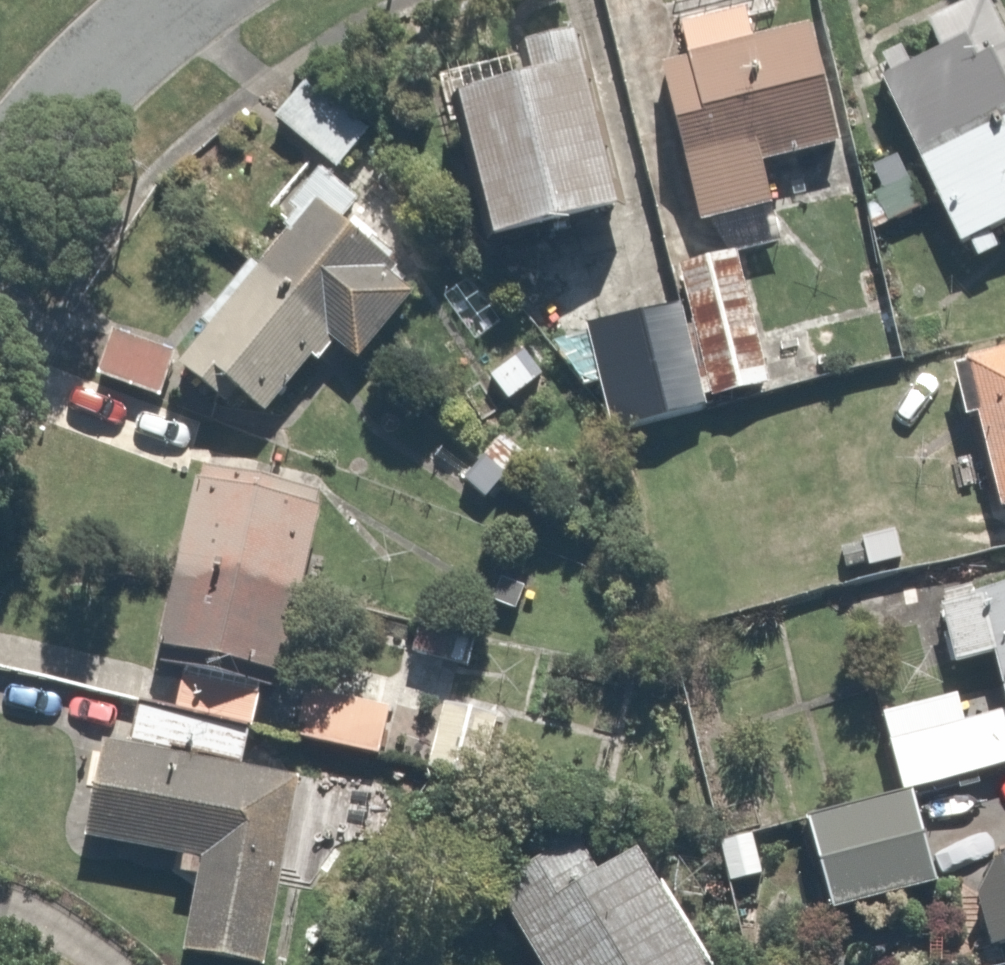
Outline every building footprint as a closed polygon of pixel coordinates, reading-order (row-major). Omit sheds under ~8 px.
[(768,164),(830,150),(800,20),(763,29),(756,1),(676,20),(683,48),(685,56),(660,62),(699,228),(779,209),(768,164)] [(873,68),(960,248),(1004,226),(1004,72),(979,18),(873,68)] [(615,227),(577,60),(449,89),(487,256),(615,227)] [(380,120),(308,67),(271,117),(342,170),(380,120)] [(317,363),(328,350),(349,367),(406,296),(375,271),(384,261),(308,199),(175,362),(251,424),(307,355),(317,363)] [(777,386),(751,261),(678,276),(705,402),(777,386)] [(704,421),(678,301),(584,321),(609,440),(704,421)] [(172,350),(110,327),(92,376),(154,400),(172,350)] [(557,366),(533,338),(487,378),(510,406),(557,366)] [(965,359),(1004,509),(1004,348),(965,359)] [(537,448),(507,422),(449,488),(479,514),(537,448)] [(150,647),(178,653),(165,708),(261,730),(273,676),(288,680),(331,497),(194,464),(150,647)] [(995,656),(1004,704),(1004,567),(978,573),(979,580),(927,591),(943,667),(995,656)] [(469,621),(414,610),(404,660),(459,671),(469,621)] [(899,795),(1004,764),(1004,714),(993,674),(874,710),(899,795)] [(400,708),(301,688),(291,739),(390,759),(400,708)] [(506,710),(457,701),(446,758),(495,767),(506,710)] [(85,844),(172,852),(170,877),(189,879),(181,963),(206,964),(274,964),(293,766),(94,747),(85,844)] [(933,887),(908,799),(804,829),(829,916),(933,887)] [(483,883),(533,964),(711,964),(638,846),(599,870),(574,827),(483,883)] [(767,835),(722,839),(726,885),(771,881),(767,835)] [(996,850),(1004,882),(1004,847),(996,850)]
